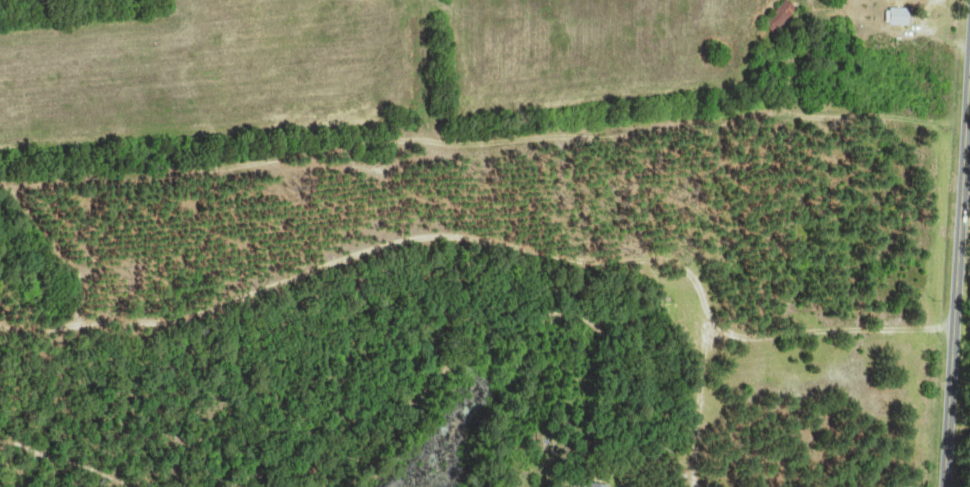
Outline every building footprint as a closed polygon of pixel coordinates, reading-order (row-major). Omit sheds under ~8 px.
[(779,34),(800,8),(790,0),(788,0),(767,25),(779,34)] [(916,26),(916,8),(893,8),(893,26),(916,26)]
